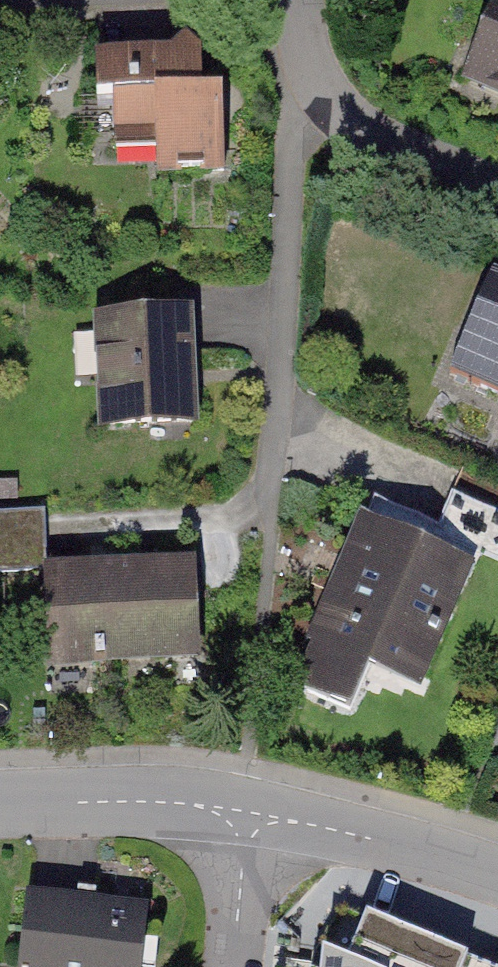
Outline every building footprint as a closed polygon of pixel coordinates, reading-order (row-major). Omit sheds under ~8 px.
[(464,82),(497,96),(497,1),(464,82)] [(231,45),(92,45),(92,170),(231,170),(231,45)] [(496,269),(436,400),(497,428),(497,270),(496,269)] [(202,280),(90,285),(97,423),(208,418),(202,280)] [(0,509),(0,560),(45,558),(43,507),(0,509)] [(483,562),(365,511),(312,634),(430,685),(483,562)] [(193,556),(43,560),(45,667),(195,664),(193,556)] [(26,891),(17,966),(139,966),(146,905),(26,891)] [(341,905),(315,950),(356,966),(491,966),(341,905)] [(315,950),(313,966),(355,966),(315,950)]
